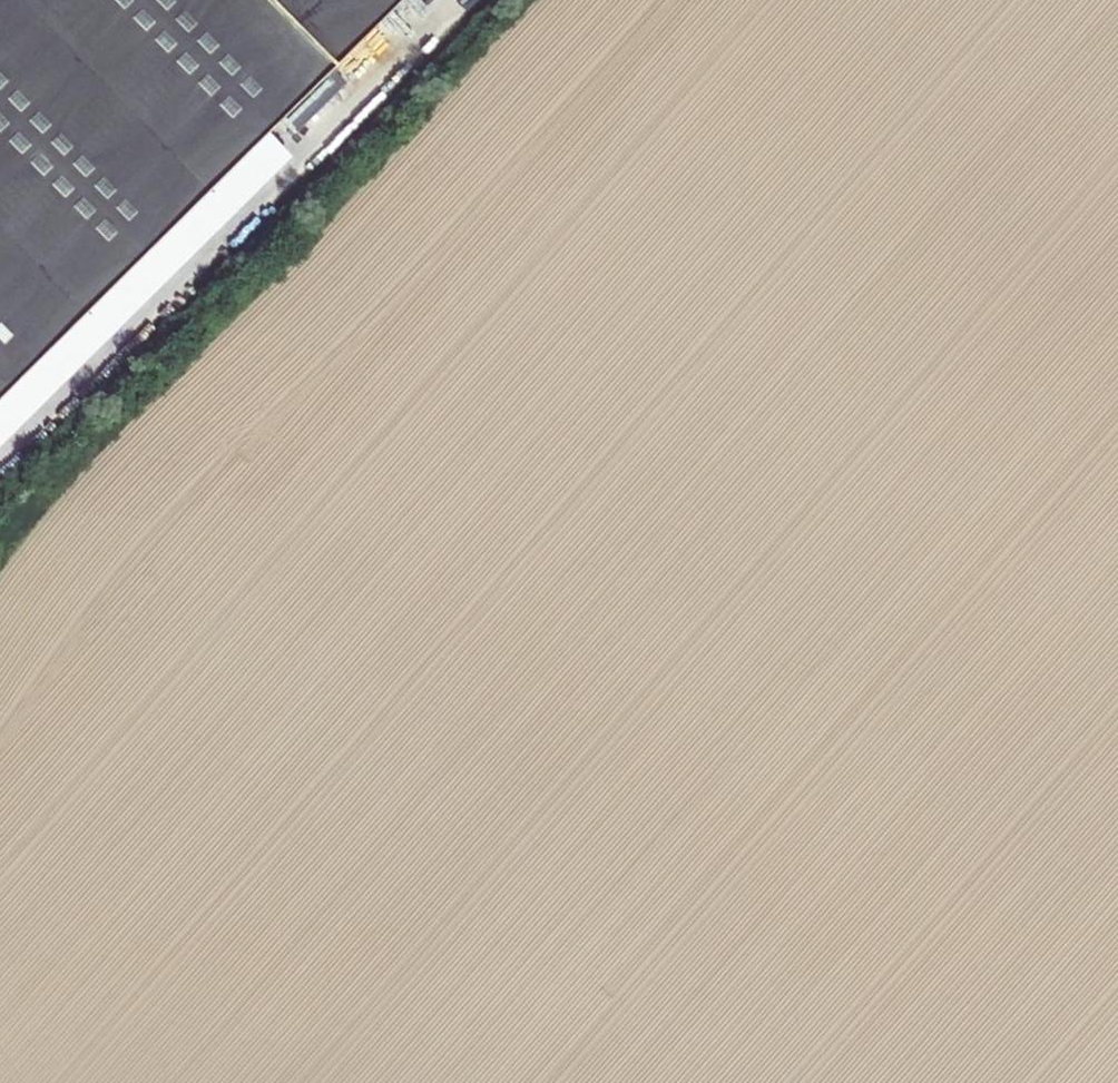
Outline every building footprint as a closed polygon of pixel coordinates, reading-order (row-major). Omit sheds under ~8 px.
[(400,0),(0,0),(0,398),(400,0)]
